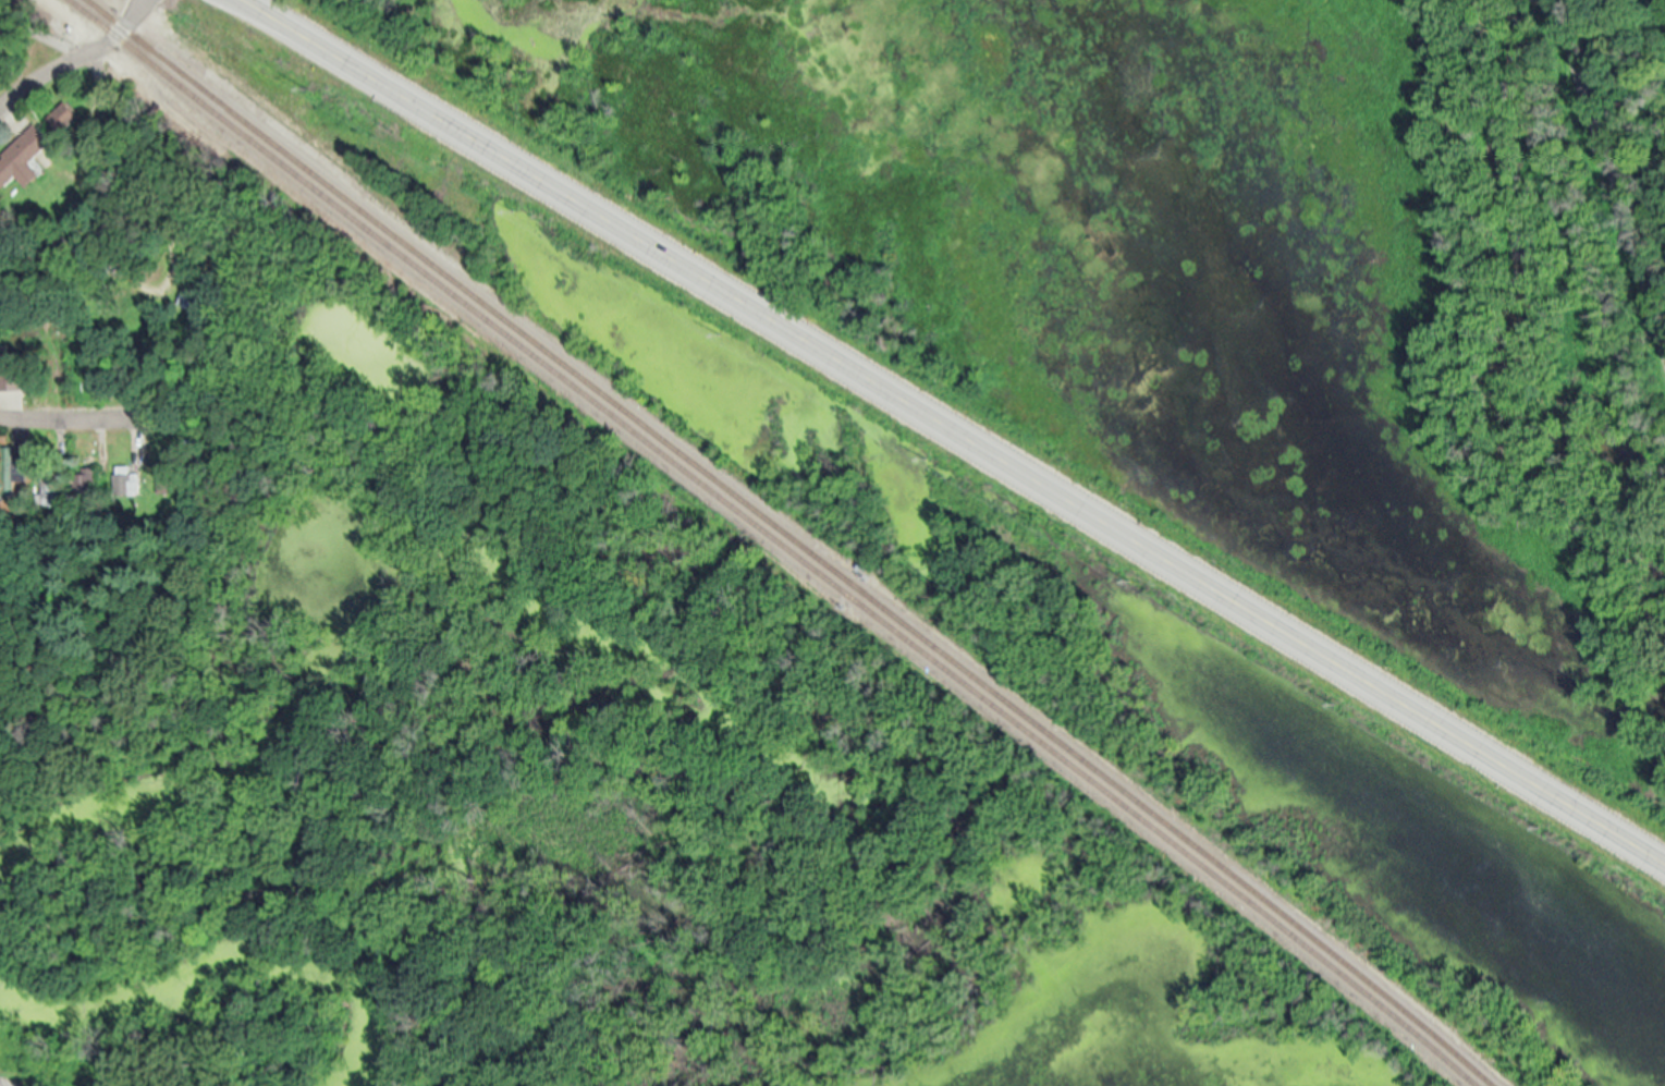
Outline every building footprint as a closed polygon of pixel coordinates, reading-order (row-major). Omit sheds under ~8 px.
[(47,115),(61,133),(80,117),(66,100),(47,115)] [(52,141),(35,123),(0,156),(0,180),(5,185),(16,173),(26,183),(37,173),(28,163),(52,141)] [(0,366),(0,389),(26,389),(26,366),(0,366)] [(23,492),(23,446),(0,446),(0,492),(23,492)] [(115,493),(138,493),(138,465),(115,465),(115,493)] [(95,496),(95,467),(75,467),(75,496),(95,496)] [(41,504),(59,504),(59,468),(41,468),(41,504)]
